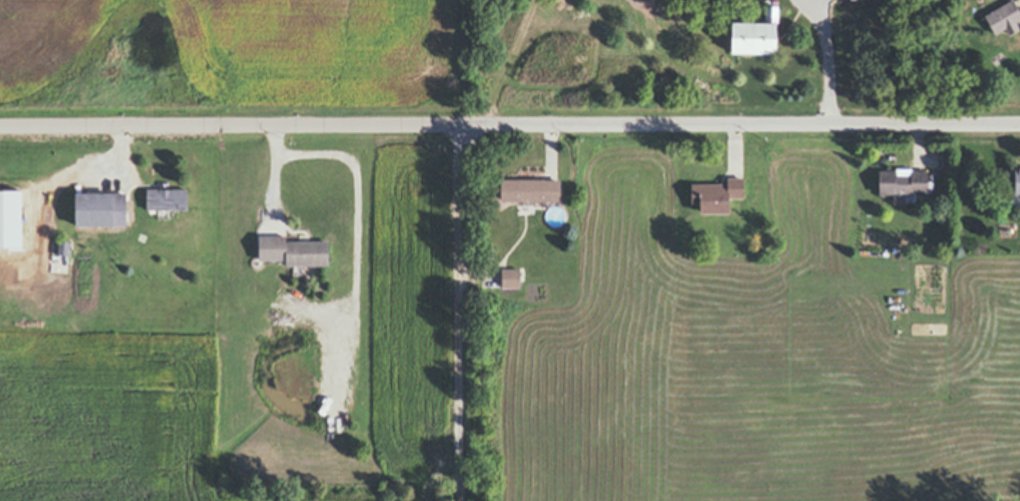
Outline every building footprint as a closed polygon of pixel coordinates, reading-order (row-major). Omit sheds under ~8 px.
[(1018,25),(1019,28),(1013,33),(1010,35),(1007,29),(998,35),(986,17),(1015,0),(1019,7),(1019,6),(1019,21),(1017,23),(1018,25)] [(733,52),(734,21),(736,20),(770,21),(771,4),(784,4),(784,22),(788,22),(788,31),(780,31),(780,52),(733,52)] [(24,228),(0,227),(0,170),(24,170),(24,228)] [(893,172),(893,173),(906,174),(906,172),(924,173),(923,195),(876,194),(876,172),(893,172)] [(692,183),(728,183),(728,177),(744,177),(745,198),(730,198),(730,213),(701,214),(701,202),(692,202),(692,183)] [(560,199),(549,200),(546,200),(536,200),(521,200),(518,200),(498,200),(498,180),(521,180),(536,180),(546,180),(546,181),(560,181),(560,199)] [(161,207),(150,207),(150,187),(189,187),(189,207),(172,207),(161,207)] [(79,224),(79,193),(128,192),(129,224),(79,224)] [(518,200),(521,200),(536,200),(546,200),(549,200),(560,199),(562,199),(562,203),(561,205),(558,207),(557,206),(556,206),(555,206),(554,206),(553,206),(552,206),(551,207),(550,207),(549,207),(549,208),(548,208),(548,209),(547,209),(546,207),(545,205),(536,206),(536,212),(518,212),(518,200)] [(546,207),(547,209),(548,209),(548,208),(549,208),(549,207),(550,207),(551,207),(552,206),(553,206),(554,206),(555,206),(556,206),(557,206),(558,207),(561,205),(563,208),(564,210),(564,212),(565,214),(565,215),(564,217),(564,218),(564,219),(563,220),(563,221),(562,221),(562,222),(561,223),(560,224),(559,224),(558,225),(557,225),(556,225),(555,226),(554,226),(553,225),(552,225),(551,225),(550,224),(549,224),(548,223),(547,222),(546,221),(546,220),(545,219),(544,217),(544,215),(545,212),(545,210),(546,207)] [(290,256),(263,257),(264,240),(264,233),(290,233),(290,240),(332,240),(331,261),(290,261),(290,256)] [(71,253),(60,253),(60,238),(71,239),(71,253)] [(518,268),(518,288),(500,288),(500,268),(518,268)]
